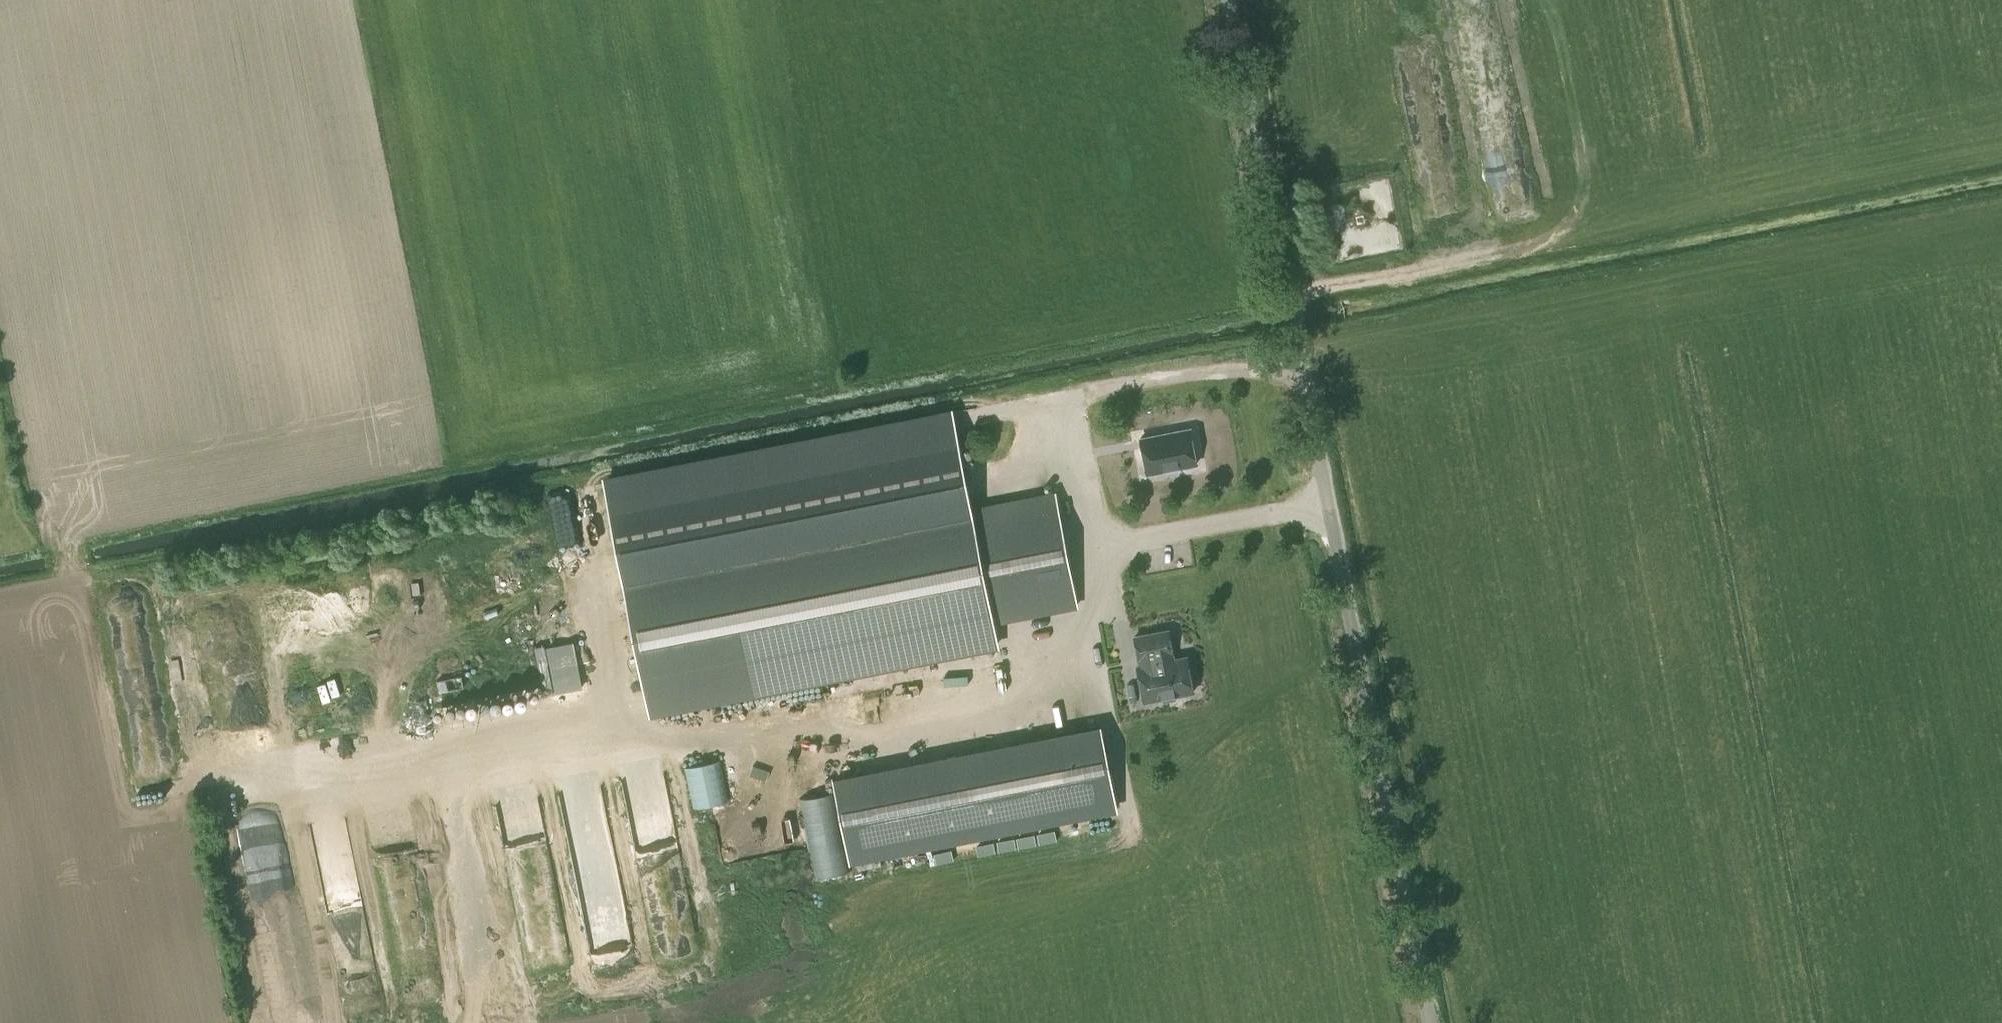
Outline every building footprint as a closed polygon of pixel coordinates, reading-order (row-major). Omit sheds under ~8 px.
[(951,411),(605,480),(607,490),(651,712),(997,644),(993,622),(1077,605),(1054,492),(971,509),(951,411)] [(1191,467),(1184,431),(1135,441),(1142,476),(1191,467)] [(1170,659),(1168,653),(1172,652),(1168,629),(1135,636),(1141,665),(1138,666),(1145,701),(1161,698),(1164,701),(1175,698),(1177,695),(1193,691),(1186,656),(1170,659)] [(573,640),(537,647),(547,694),(583,686),(573,640)] [(1100,724),(1011,741),(1028,829),(1031,828),(1117,811),(1100,724)] [(686,764),(692,806),(727,801),(721,759),(686,764)]
